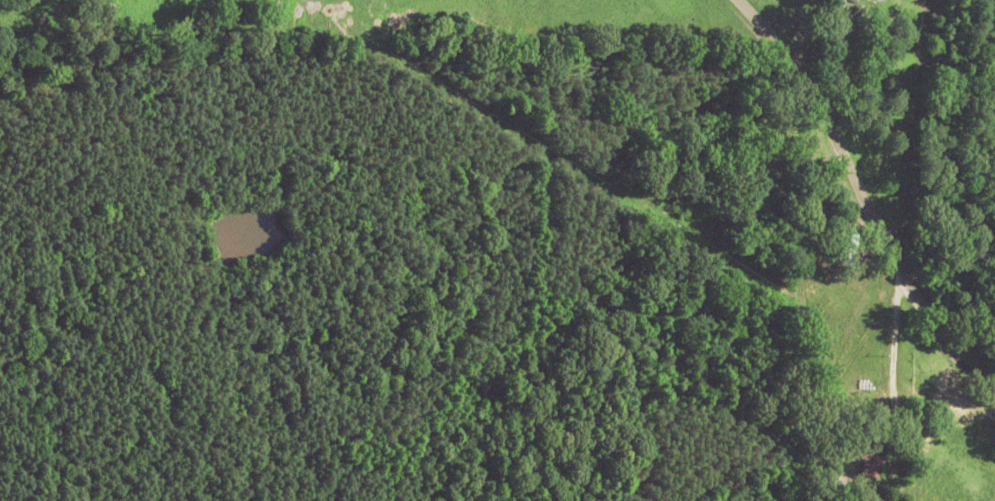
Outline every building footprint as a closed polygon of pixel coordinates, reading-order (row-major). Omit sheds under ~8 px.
[(776,152),(782,130),(773,128),(768,150),(776,152)]
